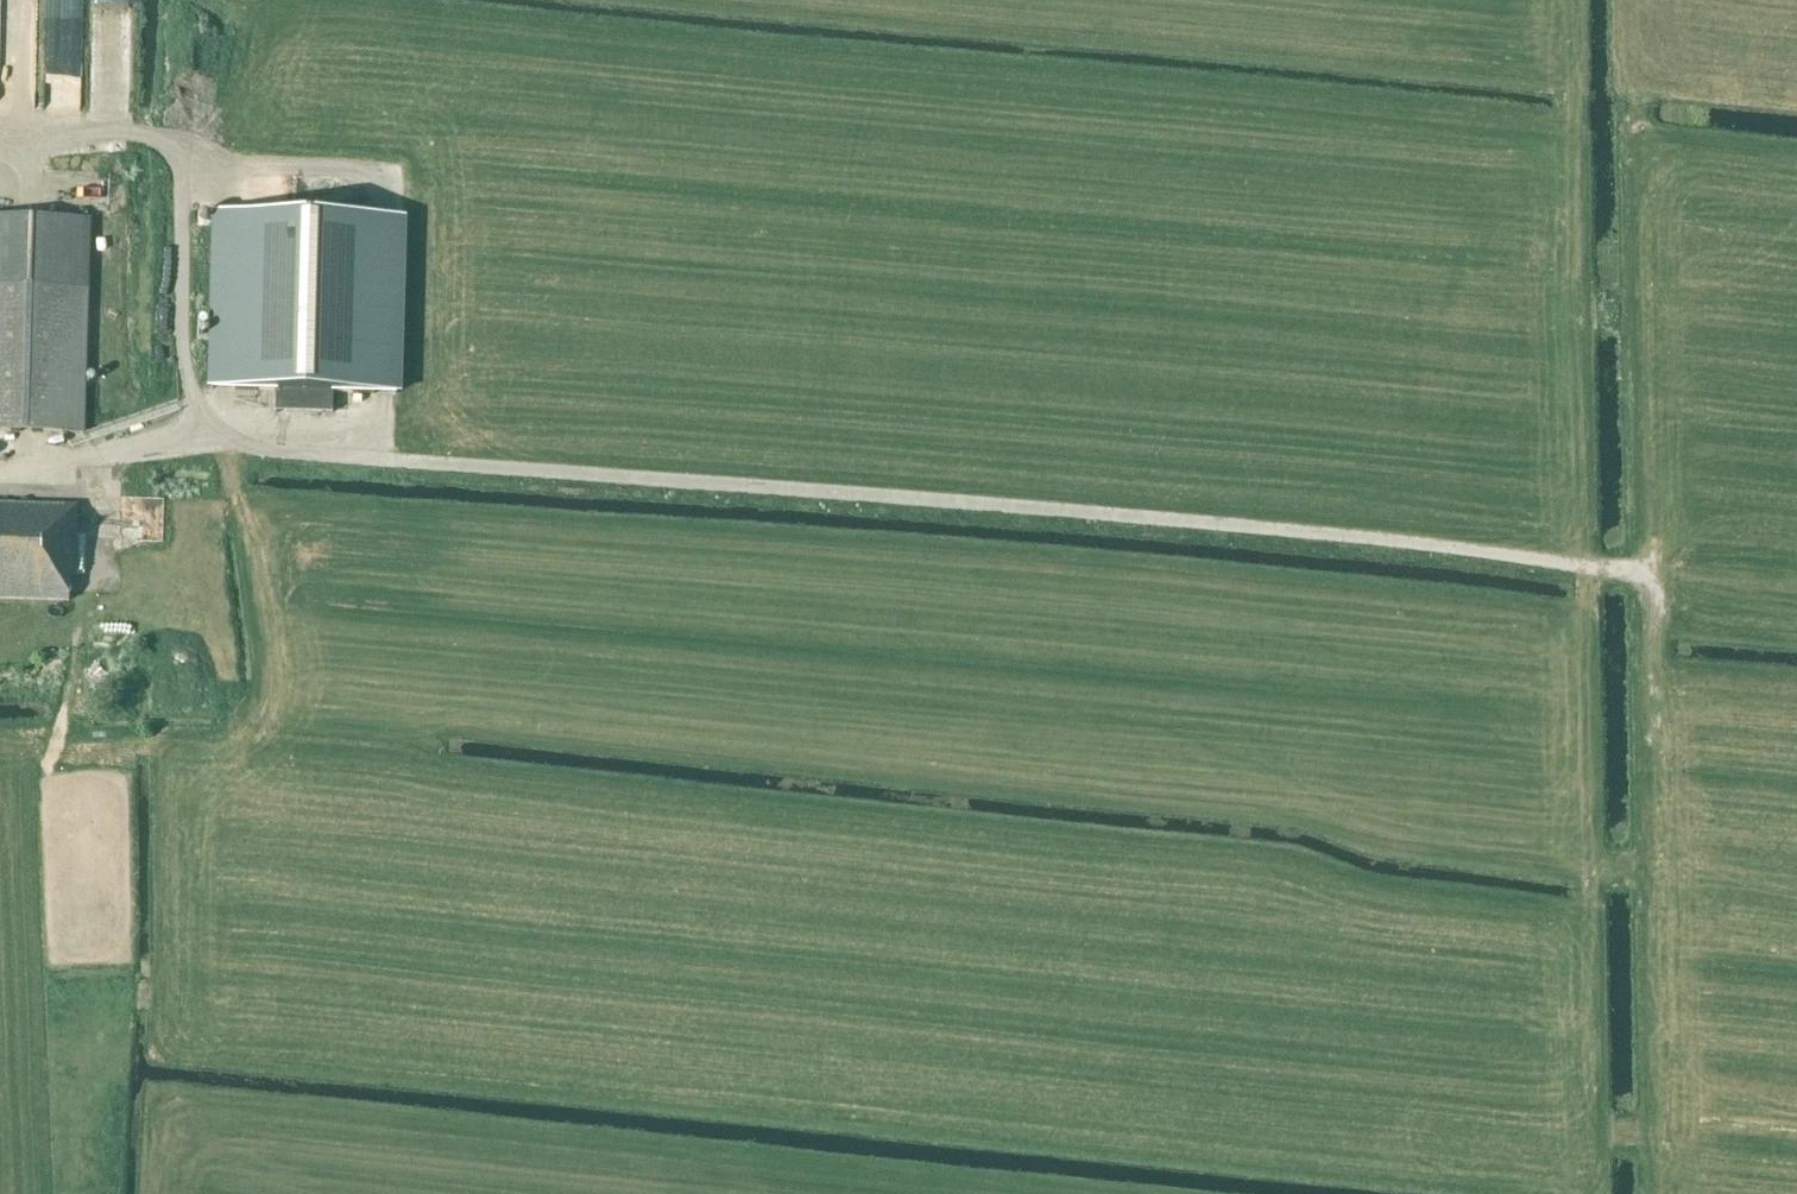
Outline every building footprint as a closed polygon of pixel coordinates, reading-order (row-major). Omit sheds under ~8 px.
[(48,7),(48,28),(73,28),(73,7),(48,7)] [(401,217),(217,213),(212,390),(276,391),(276,412),(333,414),(333,393),(396,394),(401,217)] [(0,216),(0,430),(82,433),(90,219),(0,216)] [(75,506),(0,504),(0,599),(68,601),(68,576),(73,576),(75,506)]
